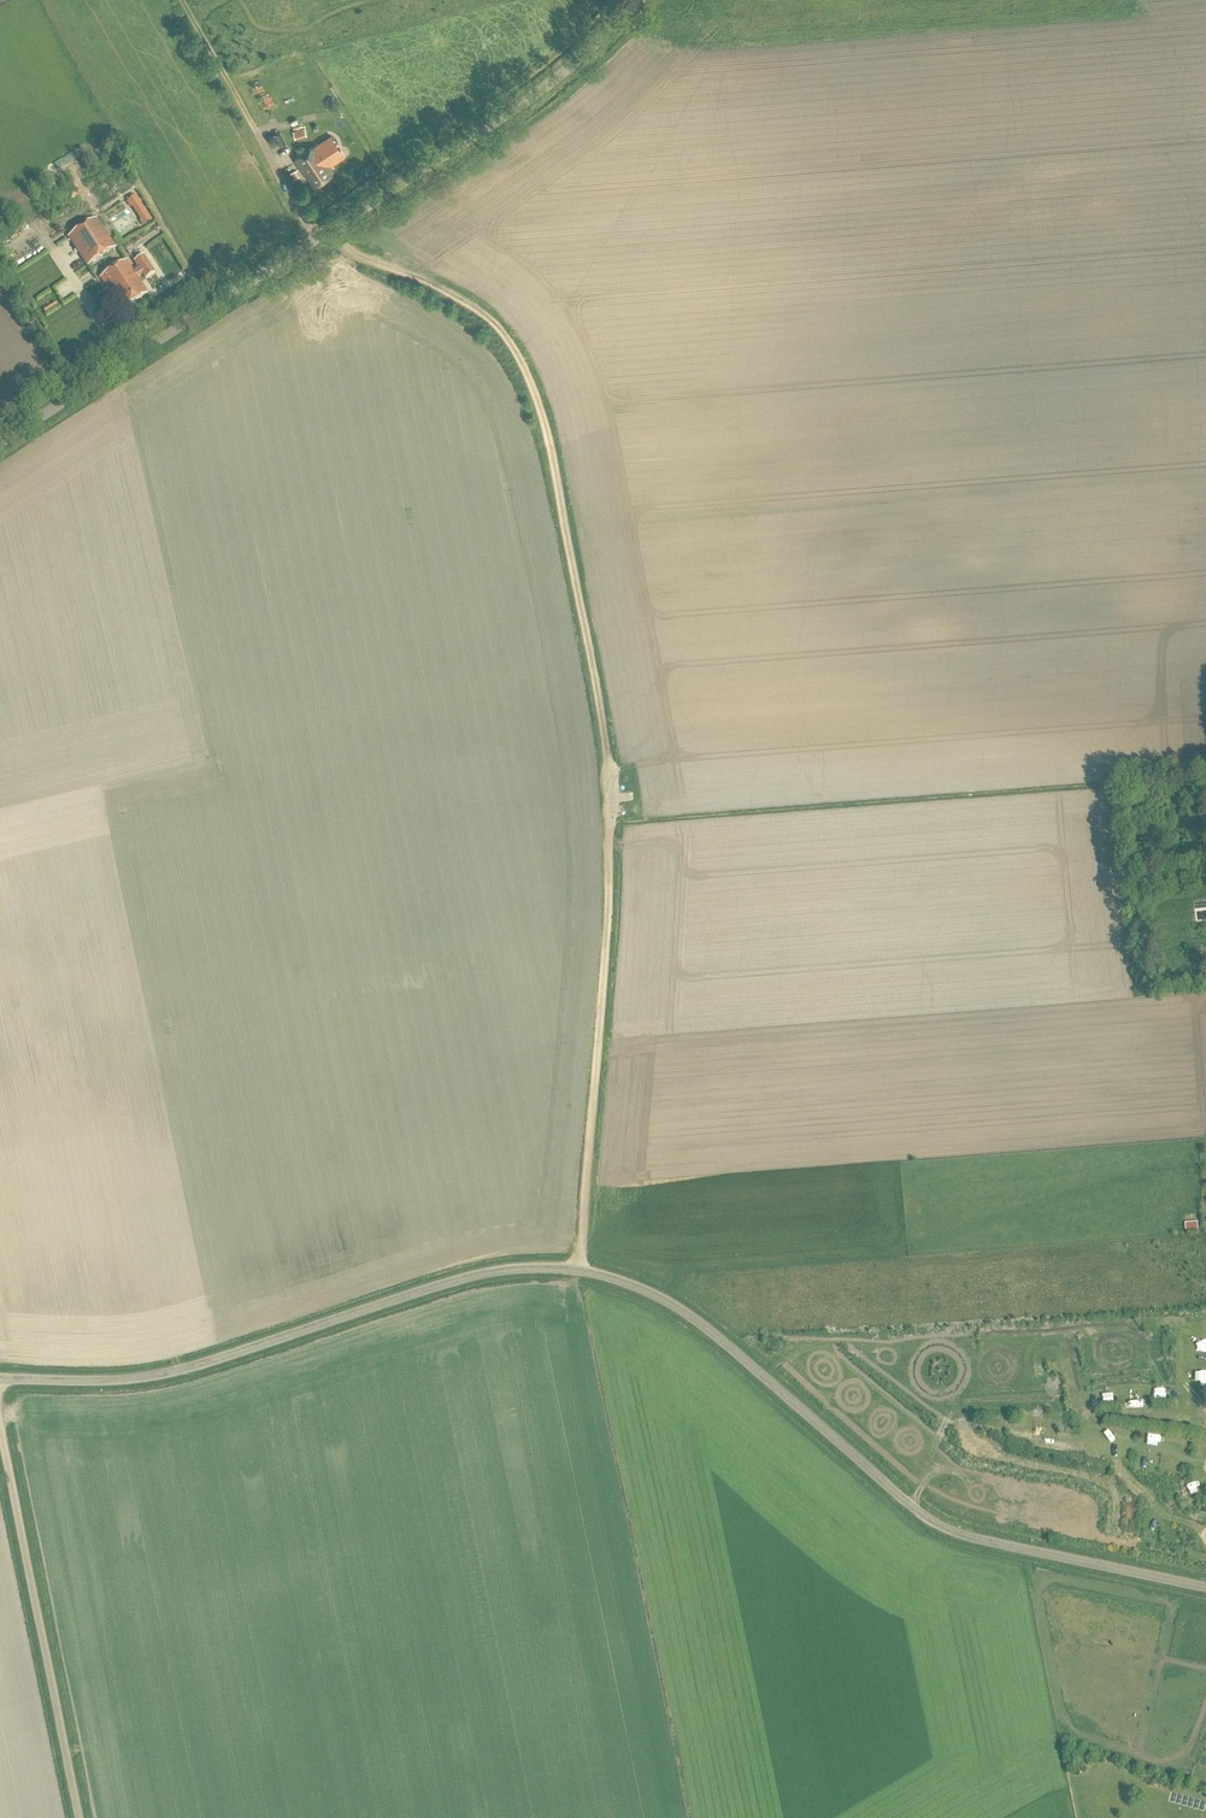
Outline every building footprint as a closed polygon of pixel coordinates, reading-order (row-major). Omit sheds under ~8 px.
[(323,126),(340,115),(328,96),(287,123),(296,137),(297,137),(296,135),(319,120),(323,126)] [(273,135),(279,147),(286,143),(280,132),(273,135)] [(345,155),(331,135),(295,159),(303,172),(306,172),(311,179),(312,179),(317,185),(330,176),(326,170),(330,168),(328,166),(345,155)] [(132,207),(140,202),(137,197),(127,203),(130,208),(132,207)] [(142,221),(139,222),(142,227),(152,221),(149,216),(142,221)] [(68,239),(88,268),(116,250),(97,220),(68,239)] [(137,279),(143,275),(146,280),(155,275),(143,257),(135,263),(138,269),(133,273),(127,263),(101,280),(122,312),(147,295),(137,279)] [(64,297),(72,290),(67,284),(59,291),(64,297)] [(58,307),(55,302),(43,310),(46,315),(58,307)]
